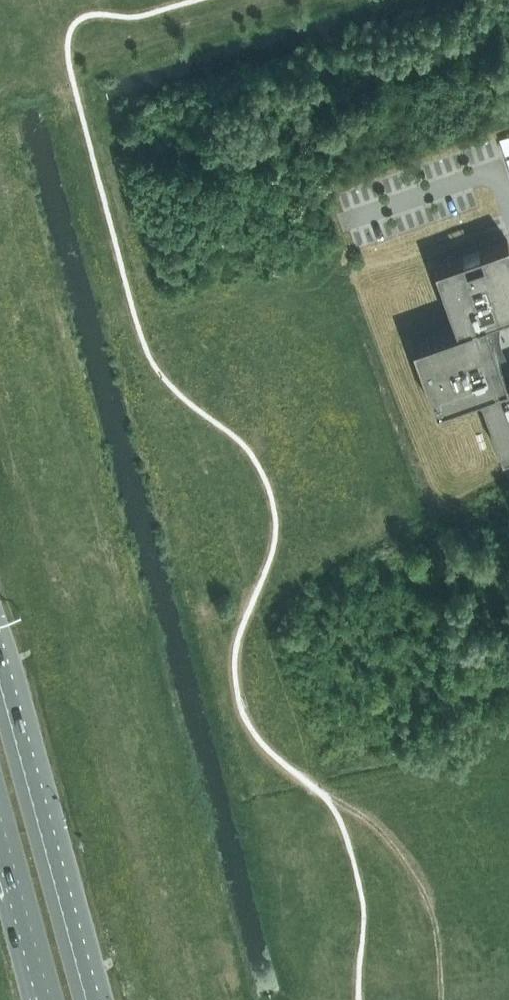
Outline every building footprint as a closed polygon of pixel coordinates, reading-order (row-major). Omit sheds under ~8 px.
[(504,312),(508,310),(508,245),(507,239),(434,266),(456,328),(412,343),(435,408),(479,392),(501,453),(508,451),(508,379),(507,380),(485,319),(504,312)]
